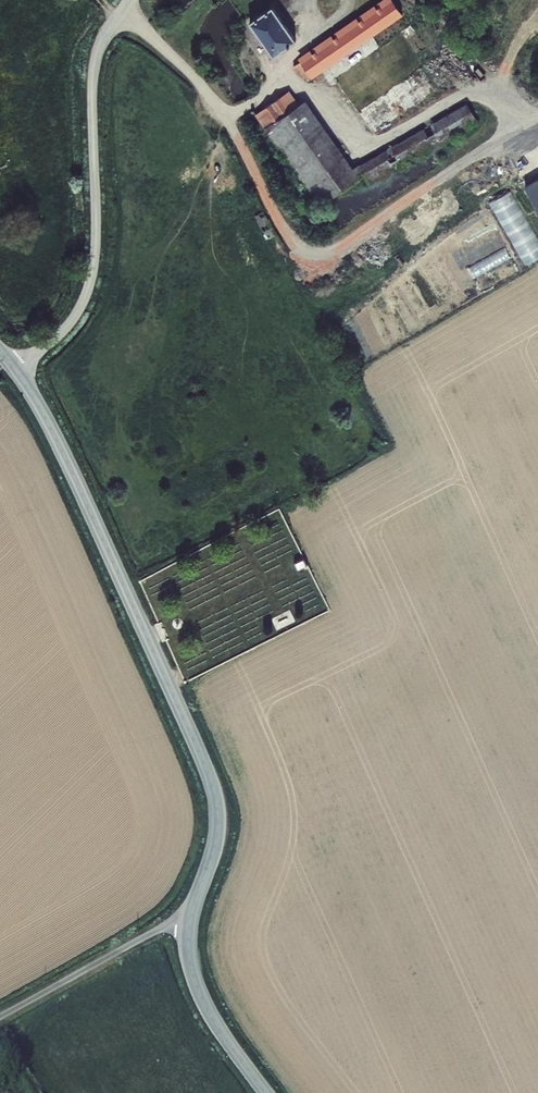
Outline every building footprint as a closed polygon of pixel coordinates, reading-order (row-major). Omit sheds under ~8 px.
[(371,129),(434,86),(395,29),(382,37),(374,25),(400,8),(395,0),(381,0),(295,61),(302,74),(314,65),(362,135),(371,129)] [(297,36),(273,2),(248,18),(273,53),(280,48),(283,53),(292,46),(289,42),(297,36)] [(320,213),(348,195),(467,129),(455,109),(339,169),(295,99),(289,103),(280,89),(259,104),(252,108),(320,213)] [(514,184),(518,191),(537,227),(537,171),(514,184)]
